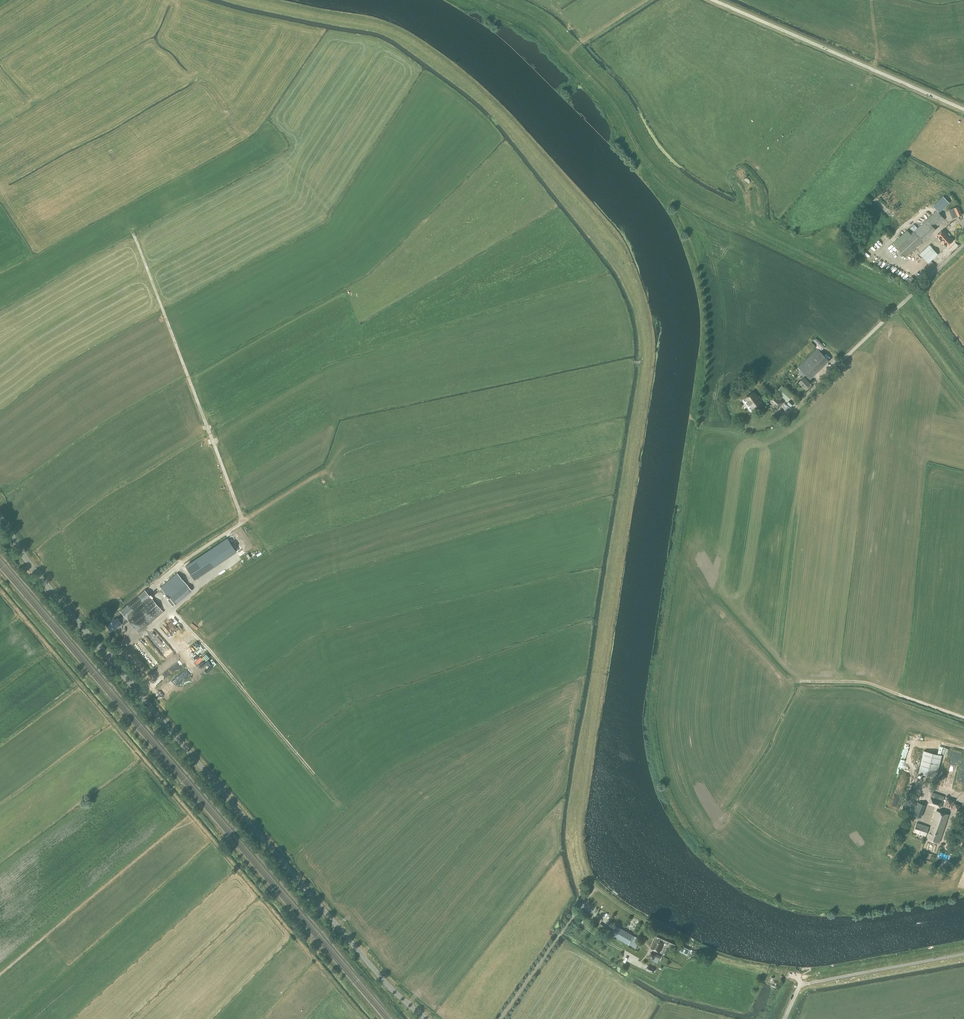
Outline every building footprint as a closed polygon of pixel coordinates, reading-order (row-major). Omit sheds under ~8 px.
[(948,203),(944,198),(943,197),(934,206),(935,207),(939,211),(948,203)] [(951,219),(956,217),(962,214),(958,206),(947,211),(951,219)] [(935,228),(945,219),(937,211),(897,247),(906,257),(936,229),(935,228)] [(944,229),(937,235),(946,246),(953,240),(944,229)] [(938,254),(932,248),(930,245),(920,254),(923,257),(923,256),(929,263),(938,254)] [(917,281),(912,276),(908,280),(912,285),(917,281)] [(825,347),(822,344),(816,338),(813,340),(823,349),(825,347)] [(818,349),(799,367),(811,379),(829,361),(818,349)] [(805,377),(799,382),(805,388),(811,383),(805,377)] [(786,398),(788,396),(791,392),(782,384),(777,390),(786,398)] [(764,403),(755,391),(743,400),(751,412),(758,407),(760,407),(760,406),(764,403)] [(779,407),(782,403),(784,401),(775,393),(770,399),(779,407)] [(219,544),(186,566),(195,580),(228,557),(219,544)] [(190,588),(177,574),(161,588),(169,598),(167,600),(172,606),(180,599),(179,597),(190,588)] [(120,611),(124,615),(119,620),(117,618),(112,622),(111,621),(106,625),(111,631),(116,626),(117,627),(121,624),(123,625),(128,621),(138,633),(163,612),(150,596),(144,590),(120,611)] [(918,773),(936,777),(942,755),(924,751),(918,773)] [(933,792),(929,803),(940,807),(944,796),(933,792)] [(913,815),(921,818),(926,805),(917,802),(913,815)] [(954,804),(953,808),(952,809),(959,811),(959,810),(960,809),(961,805),(955,803),(954,804)] [(937,810),(928,838),(939,842),(949,814),(937,810)] [(928,827),(917,823),(914,832),(925,836),(928,827)] [(606,927),(600,923),(598,926),(602,929),(611,935),(611,934),(613,931),(606,927)] [(616,925),(613,931),(611,934),(628,944),(633,935),(616,925)] [(664,941),(666,935),(654,930),(652,935),(656,937),(652,948),(660,951),(664,941)] [(677,939),(666,935),(664,941),(668,942),(667,943),(674,946),(677,939)] [(640,939),(634,936),(629,945),(636,948),(640,939)] [(687,954),(689,950),(689,949),(677,944),(675,949),(687,954)] [(661,956),(656,953),(655,954),(651,951),(648,957),(653,959),(654,958),(659,960),(661,956)]
